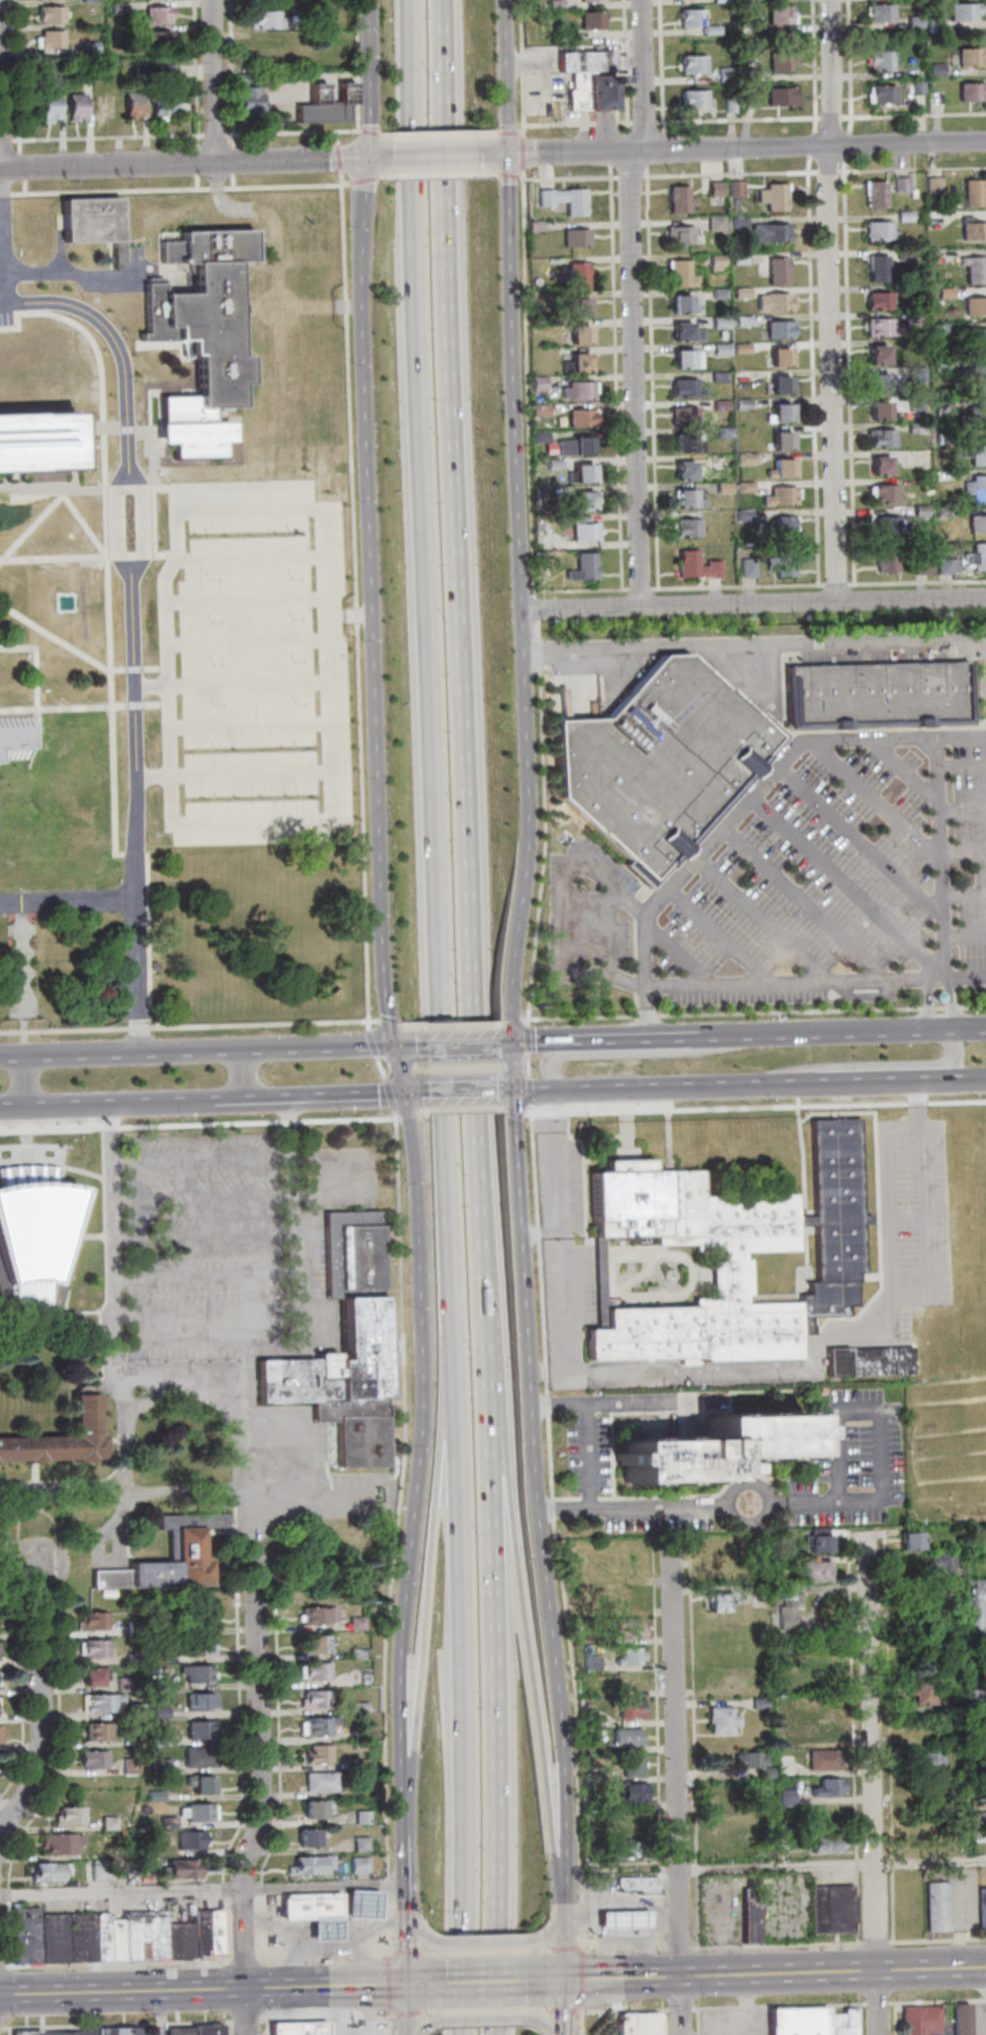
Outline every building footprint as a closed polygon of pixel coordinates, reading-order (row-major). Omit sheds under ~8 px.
[(124,13),(109,14),(109,3),(124,3),(124,13)] [(891,22),(867,23),(866,4),(891,3),(891,22)] [(948,4),(976,3),(977,15),(973,15),(974,20),(948,20),(948,4)] [(37,6),(61,6),(62,23),(40,23),(40,20),(37,20),(37,6)] [(168,6),(168,17),(167,17),(167,23),(145,24),(144,6),(168,6)] [(766,24),(766,6),(789,6),(789,14),(792,14),(792,23),(766,24)] [(678,10),(701,9),(702,26),(678,27),(678,10)] [(284,27),(252,28),(252,12),(276,11),(276,18),(284,18),(284,27)] [(603,11),(581,11),(581,28),(603,28),(603,11)] [(920,28),(906,28),(906,18),(919,17),(920,28)] [(940,32),(925,32),(925,18),(940,18),(940,32)] [(700,34),(700,27),(716,26),(716,34),(700,34)] [(170,33),(170,48),(145,48),(144,31),(167,30),(167,33),(170,33)] [(37,36),(40,36),(40,31),(62,31),(62,47),(38,48),(37,36)] [(82,51),(81,41),(97,41),(97,51),(82,51)] [(957,66),(956,49),(979,48),(980,65),(957,66)] [(558,51),(558,71),(568,71),(569,110),(614,109),(614,50),(558,51)] [(870,70),(870,64),(867,65),(866,51),(891,50),(891,70),(870,70)] [(794,66),(788,66),(788,72),(768,72),(768,53),(794,52),(794,66)] [(703,72),(679,73),(679,56),(703,55),(703,72)] [(61,63),(62,77),(47,77),(46,63),(61,63)] [(158,80),(157,64),(171,64),(171,79),(158,80)] [(927,76),(926,64),(941,64),(942,75),(927,76)] [(135,67),(145,66),(145,78),(135,78),(135,67)] [(89,81),(79,81),(79,68),(89,68),(89,81)] [(731,82),(717,83),(717,68),(730,68),(731,82)] [(753,68),(753,77),(740,77),(740,68),(753,68)] [(237,82),(237,73),(252,73),(252,82),(237,82)] [(922,95),(913,95),(912,82),(922,81),(922,95)] [(294,121),(294,105),(308,104),(308,83),(323,83),(323,104),(336,104),(335,82),(350,82),(350,103),(344,103),(345,120),(294,121)] [(981,83),(981,99),(957,100),(957,84),(981,83)] [(893,102),(869,103),(869,86),(893,85),(893,102)] [(237,87),(258,87),(259,112),(251,112),(251,119),(245,119),(245,112),(238,112),(237,87)] [(766,105),(765,87),(791,87),(792,96),(796,95),(796,106),(788,106),(788,105),(766,105)] [(742,102),(741,88),(751,88),(752,101),(742,102)] [(679,91),(704,90),(704,107),(680,108),(679,91)] [(132,119),(125,120),(124,92),(140,92),(140,115),(132,116),(132,119)] [(152,114),(151,93),(172,92),(173,114),(152,114)] [(40,123),(40,93),(55,93),(55,117),(49,117),(49,123),(40,123)] [(67,122),(66,94),(83,94),(83,117),(75,117),(75,122),(67,122)] [(723,112),(722,99),(733,98),(734,112),(723,112)] [(907,177),(907,192),(893,192),(893,178),(907,177)] [(940,193),(925,193),(925,178),(940,178),(940,193)] [(981,206),(963,207),(962,180),(980,180),(981,206)] [(728,181),(741,181),(741,196),(728,196),(728,181)] [(707,196),(707,182),(720,182),(720,195),(707,196)] [(883,182),(884,207),(865,208),(864,182),(883,182)] [(765,184),(783,184),(783,210),(765,210),(765,202),(757,202),(756,190),(765,190),(765,184)] [(667,186),(686,186),(686,198),(693,198),(693,206),(686,206),(686,213),(668,213),(667,186)] [(535,207),(535,190),(550,190),(550,191),(562,191),(562,189),(582,189),(582,203),(581,203),(581,216),(563,216),(563,201),(550,202),(550,207),(535,207)] [(64,244),(63,200),(120,198),(121,242),(122,242),(123,269),(113,270),(113,243),(64,244)] [(896,222),(896,212),(909,211),(909,221),(896,222)] [(923,211),(937,211),(938,221),(924,221),(923,211)] [(721,217),(721,229),(707,229),(707,217),(721,217)] [(744,228),(732,228),(732,219),(744,218),(744,228)] [(525,222),(538,221),(539,231),(525,231),(525,222)] [(896,231),(896,239),(864,240),(863,222),(889,222),(889,231),(896,231)] [(960,223),(985,222),(985,240),(960,240),(960,223)] [(786,224),(787,241),(750,242),(750,224),(786,224)] [(665,227),(688,226),(689,243),(665,243),(665,227)] [(560,230),(585,229),(586,246),(560,246),(560,230)] [(159,234),(252,231),(253,261),(235,262),(237,357),(246,357),(247,385),(238,385),(239,408),(212,409),(212,424),(232,423),(232,443),(220,443),(220,457),(173,458),(172,444),(157,444),(157,425),(161,425),(161,398),(196,397),(195,356),(188,356),(188,359),(181,359),(181,342),(140,343),(140,335),(146,335),(145,284),(162,284),(162,295),(194,294),(193,263),(160,264),(159,234)] [(909,260),(896,260),(895,249),(909,249),(909,260)] [(730,254),(745,254),(745,264),(730,264),(730,254)] [(886,255),(886,282),(868,282),(867,256),(886,255)] [(708,270),(708,256),(722,256),(723,270),(708,270)] [(982,257),(983,283),(964,284),(964,263),(958,263),(958,258),(982,257)] [(766,258),(785,258),(785,284),(767,285),(766,258)] [(667,261),(687,260),(687,276),(694,275),(694,287),(667,287),(667,261)] [(585,263),(585,289),(566,289),(565,263),(585,263)] [(747,298),(732,299),(732,289),(747,288),(747,298)] [(724,298),(711,298),(711,289),(724,289),(724,298)] [(936,298),(935,289),(950,289),(950,298),(936,298)] [(861,293),(889,292),(889,308),(865,309),(864,301),(861,301),(861,293)] [(786,294),(786,296),(788,296),(788,310),(756,311),(755,296),(763,295),(763,294),(786,294)] [(687,295),(687,303),(694,303),(694,312),(669,313),(669,296),(687,295)] [(962,298),(985,298),(985,314),(962,315),(962,298)] [(585,316),(568,316),(567,299),(585,299),(585,316)] [(908,312),(921,312),(921,323),(908,323),(908,312)] [(733,317),(748,316),(748,325),(733,326),(733,317)] [(710,329),(710,318),(726,317),(726,328),(710,329)] [(890,319),(890,327),(899,327),(899,336),(865,336),(864,320),(890,319)] [(764,322),(792,321),(792,329),(789,329),(789,338),(764,338),(764,322)] [(670,341),(670,322),(688,322),(688,330),(699,330),(699,340),(670,341)] [(943,334),(929,334),(928,325),(942,325),(943,334)] [(568,327),(586,326),(586,344),(568,344),(568,327)] [(958,355),(958,329),(984,328),(985,354),(958,355)] [(726,344),(726,355),(712,355),(712,344),(726,344)] [(747,353),(732,354),(732,344),(747,344),(747,353)] [(884,345),(885,364),(867,364),(866,346),(884,345)] [(788,365),(763,366),(763,358),(769,358),(769,349),(787,349),(788,365)] [(698,351),(698,368),(672,368),(671,352),(698,351)] [(586,372),(559,373),(559,362),(568,362),(568,354),(586,354),(586,372)] [(946,370),(931,371),(931,361),(946,361),(946,370)] [(966,366),(985,365),(985,380),(985,391),(967,392),(967,376),(958,376),(958,368),(966,368),(966,366)] [(922,367),(922,381),(906,381),(906,368),(922,367)] [(710,382),(710,373),(725,372),(725,382),(710,382)] [(867,375),(885,375),(885,381),(894,380),(894,391),(867,392),(867,375)] [(769,377),(787,376),(787,393),(770,394),(769,377)] [(530,377),(543,377),(543,391),(530,391),(530,377)] [(669,382),(672,382),(672,380),(694,379),(694,397),(669,397),(669,382)] [(564,382),(590,382),(590,399),(565,400),(565,398),(558,398),(558,388),(565,388),(564,382)] [(907,410),(907,396),(921,396),(921,410),(907,410)] [(933,414),(932,398),(946,398),(946,414),(933,414)] [(748,409),(733,410),(733,399),(748,399),(748,409)] [(868,420),(868,402),(885,402),(886,419),(868,420)] [(789,421),(764,422),(764,415),(770,415),(770,404),(789,404),(789,421)] [(545,414),(531,415),(531,405),(545,405),(545,414)] [(689,407),(690,424),(670,424),(669,407),(689,407)] [(964,407),(985,407),(985,423),(969,424),(970,429),(955,429),(954,415),(965,415),(964,407)] [(594,418),(590,418),(590,426),(566,426),(566,410),(594,410),(594,418)] [(73,470),(0,473),(0,416),(71,413),(73,470)] [(921,423),(921,433),(907,433),(907,423),(921,423)] [(714,437),(714,428),(729,427),(730,437),(714,437)] [(892,430),(892,447),(868,447),(867,435),(865,435),(864,430),(892,430)] [(770,450),(770,433),(789,432),(789,449),(770,450)] [(531,433),(544,433),(544,443),(531,443),(531,433)] [(671,434),(690,433),(690,442),(700,442),(700,453),(691,453),(691,451),(671,452),(671,434)] [(948,443),(934,444),(934,434),(948,433),(948,443)] [(554,440),(570,440),(570,438),(588,437),(588,455),(555,456),(554,440)] [(968,439),(985,439),(985,465),(969,466),(969,456),(960,456),(960,446),(968,446),(968,439)] [(551,443),(551,454),(542,454),(542,444),(551,443)] [(735,464),(735,454),(754,453),(754,463),(735,464)] [(869,457),(887,457),(888,475),(870,475),(869,457)] [(544,460),(558,460),(558,469),(544,470),(544,460)] [(764,470),(771,470),(771,460),(790,460),(790,477),(764,478),(764,470)] [(674,462),(690,462),(691,480),(674,480),(674,462)] [(564,483),(564,473),(571,473),(571,466),(590,465),(590,482),(564,483)] [(969,476),(985,476),(985,502),(970,502),(969,494),(962,494),(961,482),(969,482),(969,476)] [(751,492),(736,492),(736,482),(750,482),(751,492)] [(728,483),(728,493),(715,493),(714,483),(728,483)] [(871,502),(870,485),(895,485),(895,501),(871,502)] [(793,504),(760,505),(760,497),(768,497),(768,488),(793,487),(793,504)] [(531,489),(546,489),(546,498),(532,498),(531,489)] [(700,499),(700,508),(674,508),(674,490),(692,490),(692,499),(700,499)] [(563,497),(572,497),(572,492),(589,492),(590,511),(563,511),(563,497)] [(912,506),(926,506),(926,515),(912,516),(912,506)] [(935,507),(948,507),(948,517),(935,517),(935,507)] [(735,521),(735,510),(748,510),(748,520),(735,521)] [(585,516),(585,524),(594,524),(594,541),(569,542),(569,516),(585,516)] [(772,517),(790,516),(791,542),(772,543),(772,517)] [(967,516),(985,516),(985,533),(968,533),(967,516)] [(872,534),(871,517),(895,517),(896,534),(872,534)] [(672,523),(675,523),(674,520),(696,519),(697,536),(672,537),(672,523)] [(894,572),(875,572),(874,545),(899,544),(900,560),(894,561),(894,572)] [(970,544),(985,544),(985,569),(971,570),(971,566),(964,566),(964,554),(970,554),(970,544)] [(792,576),(773,576),(773,570),(764,570),(764,557),(773,557),(773,550),(792,550),(792,576)] [(676,577),(675,551),(694,551),(695,566),(704,566),(704,561),(718,561),(718,577),(704,577),(704,576),(676,577)] [(573,554),(591,554),(591,578),(562,579),(561,571),(573,571),(573,554)] [(752,559),(752,577),(740,577),(740,559),(752,559)] [(955,559),(955,572),(949,572),(949,574),(936,575),(936,559),(955,559)] [(927,574),(913,574),(913,560),(926,560),(927,574)] [(547,725),(549,805),(641,891),(775,743),(679,655),(651,655),(595,721),(547,725)] [(785,669),(787,727),(965,721),(963,664),(785,669)] [(2,762),(0,762),(0,719),(32,718),(34,749),(28,749),(29,759),(2,760),(2,762)] [(850,1120),(854,1273),(848,1273),(848,1283),(846,1283),(846,1307),(837,1307),(837,1315),(799,1316),(800,1334),(791,1334),(791,1358),(687,1361),(687,1364),(670,1365),(670,1358),(576,1361),(575,1332),(594,1332),(594,1310),(683,1308),(683,1298),(702,1298),(701,1252),(684,1253),(684,1244),(646,1245),(646,1236),(583,1238),(583,1223),(582,1223),(580,1174),(594,1173),(594,1162),(641,1161),(641,1171),(691,1170),(692,1197),(786,1195),(787,1250),(734,1252),(734,1260),(738,1260),(739,1295),(735,1295),(735,1304),(790,1303),(790,1294),(799,1294),(799,1284),(807,1284),(803,1121),(850,1120)] [(55,1309),(0,1310),(0,1169),(7,1168),(24,1167),(41,1167),(55,1168),(52,1186),(74,1190),(62,1239),(72,1241),(55,1309)] [(375,1467),(328,1468),(327,1422),(304,1423),(303,1404),(251,1405),(250,1362),(306,1361),(306,1356),(326,1355),(326,1364),(334,1363),(332,1299),(317,1299),(315,1213),(369,1212),(375,1467)] [(818,1377),(818,1349),(904,1347),(905,1375),(818,1377)] [(22,1460),(0,1461),(0,1438),(69,1436),(68,1395),(70,1395),(71,1392),(74,1388),(79,1387),(84,1388),(87,1391),(88,1394),(91,1394),(92,1435),(98,1435),(99,1458),(88,1458),(88,1461),(70,1462),(70,1459),(38,1460),(38,1462),(22,1462),(22,1460)] [(610,1480),(610,1462),(604,1462),(604,1453),(610,1452),(610,1441),(696,1439),(695,1416),(791,1413),(791,1424),(797,1424),(797,1435),(791,1435),(792,1453),(710,1455),(711,1473),(705,1473),(705,1478),(610,1480)] [(90,1588),(90,1570),(127,1569),(127,1561),(166,1560),(165,1529),(155,1529),(155,1515),(221,1514),(222,1527),(197,1528),(197,1559),(203,1559),(204,1585),(191,1585),(191,1599),(175,1600),(175,1586),(90,1588)] [(912,1549),(895,1549),(894,1532),(912,1531),(912,1549)] [(818,1552),(802,1553),(802,1544),(795,1544),(795,1536),(818,1535),(818,1552)] [(947,1568),(930,1568),(930,1569),(921,1569),(920,1553),(946,1553),(947,1568)] [(793,1580),(792,1561),(822,1560),(822,1580),(793,1580)] [(985,1583),(985,1593),(973,1594),(974,1631),(961,1632),(961,1600),(965,1600),(965,1589),(967,1589),(966,1580),(985,1579),(985,1583)] [(929,1596),(929,1593),(925,1593),(924,1581),(950,1581),(950,1595),(929,1596)] [(769,1629),(768,1585),(791,1585),(791,1606),(784,1606),(785,1628),(769,1629)] [(699,1611),(699,1594),(722,1593),(723,1602),(717,1603),(717,1610),(699,1611)] [(294,1607),(294,1613),(290,1613),(290,1620),(293,1620),(293,1624),(318,1623),(318,1620),(325,1620),(325,1606),(294,1607)] [(75,1621),(79,1621),(79,1612),(103,1611),(104,1629),(75,1630),(75,1621)] [(339,1616),(340,1630),(354,1629),(354,1616),(339,1616)] [(632,1635),(606,1636),(605,1618),(628,1617),(628,1624),(632,1624),(632,1635)] [(144,1620),(159,1620),(159,1633),(145,1633),(144,1620)] [(125,1636),(125,1621),(138,1621),(138,1635),(125,1636)] [(291,1651),(320,1652),(320,1633),(291,1633),(291,1651)] [(209,1645),(209,1655),(181,1656),(180,1638),(206,1638),(206,1645),(209,1645)] [(76,1653),(76,1642),(81,1642),(80,1640),(104,1639),(105,1657),(83,1657),(83,1653),(76,1653)] [(340,1647),(340,1658),(354,1658),(355,1648),(340,1647)] [(604,1664),(604,1655),(609,1655),(609,1648),(627,1647),(627,1651),(633,1651),(633,1660),(628,1660),(628,1664),(604,1664)] [(160,1649),(160,1660),(145,1661),(145,1649),(160,1649)] [(139,1662),(125,1662),(125,1653),(139,1653),(139,1662)] [(572,1670),(572,1655),(586,1655),(587,1669),(572,1670)] [(291,1661),(320,1661),(320,1679),(295,1679),(295,1677),(291,1678),(291,1661)] [(181,1682),(181,1664),(206,1664),(207,1681),(181,1682)] [(80,1667),(98,1666),(99,1684),(81,1685),(80,1667)] [(901,1694),(901,1675),(926,1674),(927,1703),(906,1704),(906,1693),(901,1694)] [(115,1691),(114,1677),(131,1677),(131,1691),(115,1691)] [(163,1677),(163,1689),(148,1689),(147,1678),(163,1677)] [(979,1704),(963,1704),(962,1689),(978,1688),(979,1704)] [(296,1689),(321,1689),(321,1707),(293,1708),(292,1698),(296,1698),(296,1689)] [(182,1711),(182,1694),(207,1693),(208,1707),(206,1707),(206,1711),(182,1711)] [(79,1695),(119,1694),(119,1702),(112,1702),(112,1711),(79,1712),(79,1695)] [(766,1696),(766,1707),(781,1706),(780,1695),(766,1696)] [(743,1707),(743,1697),(757,1697),(758,1707),(743,1707)] [(633,1717),(609,1718),(609,1699),(632,1699),(633,1717)] [(343,1702),(343,1713),(357,1712),(357,1701),(343,1702)] [(125,1703),(140,1703),(141,1717),(125,1718),(125,1703)] [(951,1704),(951,1715),(935,1715),(935,1705),(951,1704)] [(722,1732),(701,1733),(701,1720),(699,1720),(698,1706),(721,1706),(721,1714),(729,1714),(729,1724),(722,1724),(722,1732)] [(149,1718),(148,1708),(164,1707),(164,1717),(149,1718)] [(291,1721),(291,1734),(295,1734),(296,1736),(323,1735),(323,1725),(328,1725),(328,1716),(296,1717),(296,1721),(291,1721)] [(212,1727),(212,1738),(183,1738),(182,1721),(208,1720),(208,1727),(212,1727)] [(108,1740),(83,1741),(82,1723),(107,1723),(108,1740)] [(632,1745),(603,1746),(603,1729),(632,1728),(632,1745)] [(343,1730),(343,1741),(357,1741),(357,1729),(343,1730)] [(164,1745),(149,1745),(149,1732),(164,1732),(164,1745)] [(141,1736),(141,1746),(127,1746),(127,1736),(141,1736)] [(343,1742),(343,1750),(357,1750),(357,1742),(343,1742)] [(297,1749),(297,1762),(322,1762),(321,1744),(301,1744),(301,1749),(297,1749)] [(181,1766),(180,1746),(207,1745),(207,1758),(210,1757),(211,1766),(181,1766)] [(832,1759),(832,1768),(799,1769),(799,1749),(828,1749),(828,1759),(832,1759)] [(77,1751),(103,1750),(103,1769),(82,1769),(82,1764),(78,1764),(77,1751)] [(730,1767),(730,1765),(727,1765),(726,1753),(751,1752),(751,1753),(755,1753),(756,1765),(751,1765),(751,1767),(730,1767)] [(935,1766),(904,1767),(903,1758),(908,1758),(908,1753),(935,1752),(935,1766)] [(612,1776),(612,1754),(631,1754),(632,1776),(612,1776)] [(768,1755),(782,1755),(783,1774),(769,1774),(768,1755)] [(121,1774),(120,1758),(134,1758),(134,1774),(121,1774)] [(149,1759),(165,1758),(165,1772),(149,1772),(149,1759)] [(344,1759),(344,1770),(358,1769),(358,1759),(344,1759)] [(762,1776),(749,1777),(749,1767),(762,1767),(762,1776)] [(297,1772),(297,1791),(327,1791),(327,1771),(297,1772)] [(180,1775),(206,1775),(207,1793),(190,1794),(190,1785),(181,1785),(180,1775)] [(803,1787),(811,1786),(810,1778),(830,1777),(830,1778),(834,1778),(834,1792),(830,1792),(830,1795),(803,1795),(803,1787)] [(637,1800),(610,1801),(609,1783),(636,1782),(637,1800)] [(770,1804),(769,1788),(784,1788),(784,1804),(770,1804)] [(161,1801),(144,1801),(144,1791),(161,1791),(161,1801)] [(295,1800),(296,1820),(316,1820),(316,1809),(321,1809),(321,1799),(295,1800)] [(737,1829),(758,1829),(758,1799),(737,1799),(737,1829)] [(181,1822),(181,1805),(207,1804),(207,1821),(181,1822)] [(52,1814),(56,1814),(56,1808),(81,1807),(81,1824),(53,1825),(52,1814)] [(345,1811),(346,1824),(361,1824),(361,1810),(345,1811)] [(973,1811),(985,1810),(985,1829),(974,1829),(973,1811)] [(636,1833),(636,1812),(610,1812),(610,1833),(636,1833)] [(99,1829),(99,1816),(113,1816),(113,1829),(99,1829)] [(156,1827),(156,1818),(171,1818),(171,1827),(156,1827)] [(298,1827),(298,1846),(318,1846),(318,1837),(324,1837),(324,1827),(298,1827)] [(203,1850),(181,1851),(180,1833),(208,1833),(209,1846),(202,1846),(203,1850)] [(839,1851),(810,1852),(810,1834),(839,1833),(839,1851)] [(85,1844),(79,1845),(79,1853),(50,1854),(50,1834),(85,1834),(85,1844)] [(787,1848),(777,1848),(777,1834),(786,1834),(787,1848)] [(351,1836),(352,1851),(366,1851),(365,1836),(351,1836)] [(609,1859),(609,1841),(635,1841),(636,1849),(641,1849),(641,1858),(609,1859)] [(293,1856),(294,1865),(284,1865),(285,1876),(322,1874),(322,1868),(331,1867),(330,1854),(293,1856)] [(348,1857),(348,1874),(367,1874),(366,1857),(348,1857)] [(198,1878),(177,1878),(177,1872),(170,1873),(170,1860),(198,1859),(198,1868),(201,1868),(202,1876),(198,1876),(198,1878)] [(114,1880),(83,1881),(83,1861),(114,1860),(114,1880)] [(142,1860),(142,1874),(130,1874),(129,1860),(142,1860)] [(66,1880),(35,1881),(35,1873),(38,1873),(37,1863),(72,1862),(72,1874),(66,1875),(66,1880)] [(613,1894),(612,1877),(653,1877),(654,1893),(613,1894)] [(926,1931),(925,1882),(948,1882),(949,1931),(926,1931)] [(852,1933),(810,1934),(809,1887),(851,1886),(852,1933)] [(975,1886),(975,1928),(985,1928),(985,1886),(975,1886)] [(344,1916),(344,1889),(376,1890),(375,1917),(344,1916)] [(630,1889),(631,1920),(631,1932),(610,1932),(610,1920),(609,1890),(630,1889)] [(742,1943),(741,1889),(749,1889),(750,1902),(760,1902),(760,1918),(757,1918),(757,1943),(742,1943)] [(283,1894),(284,1898),(281,1898),(282,1918),(338,1916),(338,1892),(283,1894)] [(191,1910),(191,1922),(192,1957),(192,1959),(207,1958),(207,1954),(222,1954),(221,1909),(191,1910)] [(94,1960),(65,1961),(63,1912),(99,1911),(100,1919),(92,1919),(94,1960)] [(120,1911),(120,1918),(121,1958),(163,1957),(163,1922),(163,1911),(120,1911)] [(63,1912),(35,1913),(37,1962),(65,1961),(63,1912)] [(311,1914),(336,1914),(336,1918),(337,1918),(338,1938),(311,1939),(310,1919),(311,1919),(311,1914)] [(121,1958),(106,1958),(106,1919),(120,1918),(121,1958)] [(106,1919),(100,1919),(92,1919),(94,1960),(106,1959),(106,1958),(106,1919)] [(163,1922),(163,1957),(192,1957),(191,1922),(163,1922)] [(969,2004),(970,2034),(955,2034),(954,2004),(969,2004)] [(924,2032),(924,2034),(899,2034),(899,2028),(902,2028),(901,2007),(940,2006),(940,2032),(924,2032)] [(856,2008),(842,2008),(842,2013),(826,2014),(826,2007),(768,2008),(768,2034),(856,2034),(856,2008)] [(657,2016),(658,2034),(631,2034),(630,2013),(654,2012),(656,2013),(657,2014),(657,2016)] [(617,2034),(631,2034),(630,2013),(616,2013),(617,2034)] [(324,2020),(325,2034),(298,2034),(297,2021),(324,2020)] [(297,2021),(298,2034),(270,2034),(269,2023),(297,2021)] [(218,2024),(218,2034),(190,2034),(190,2025),(218,2024)] [(190,2025),(190,2034),(162,2034),(162,2026),(190,2025)] [(135,2026),(136,2034),(106,2034),(105,2028),(135,2026)]
